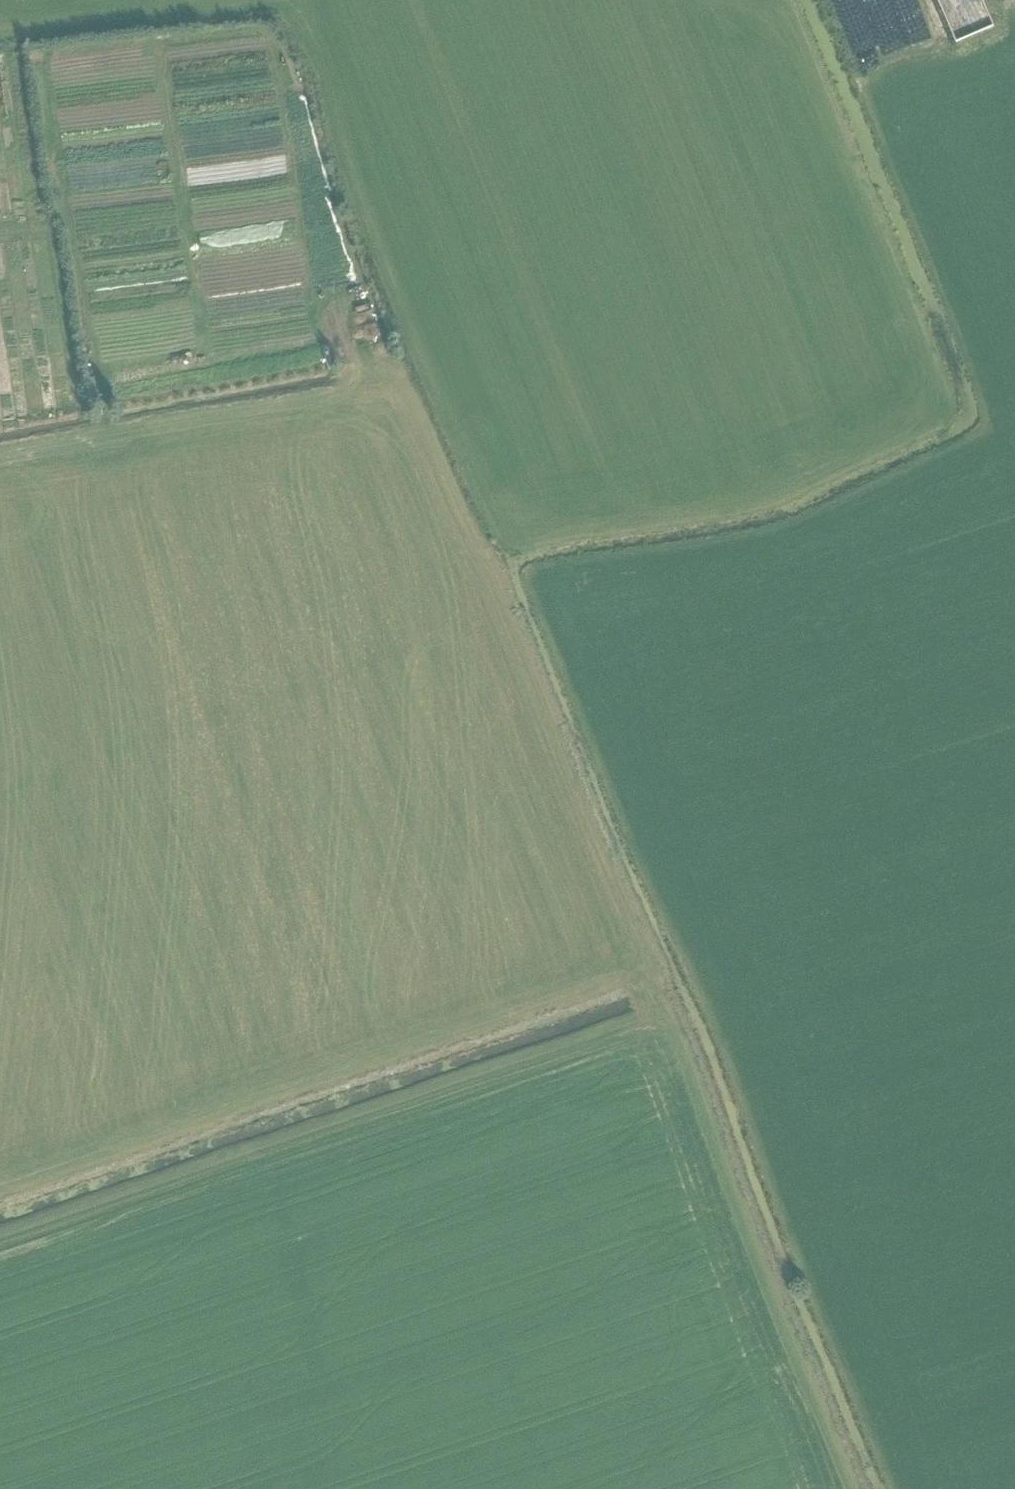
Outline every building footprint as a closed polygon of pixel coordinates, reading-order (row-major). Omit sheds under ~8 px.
[(900,26),(908,43),(917,39),(909,22),(900,26)]
